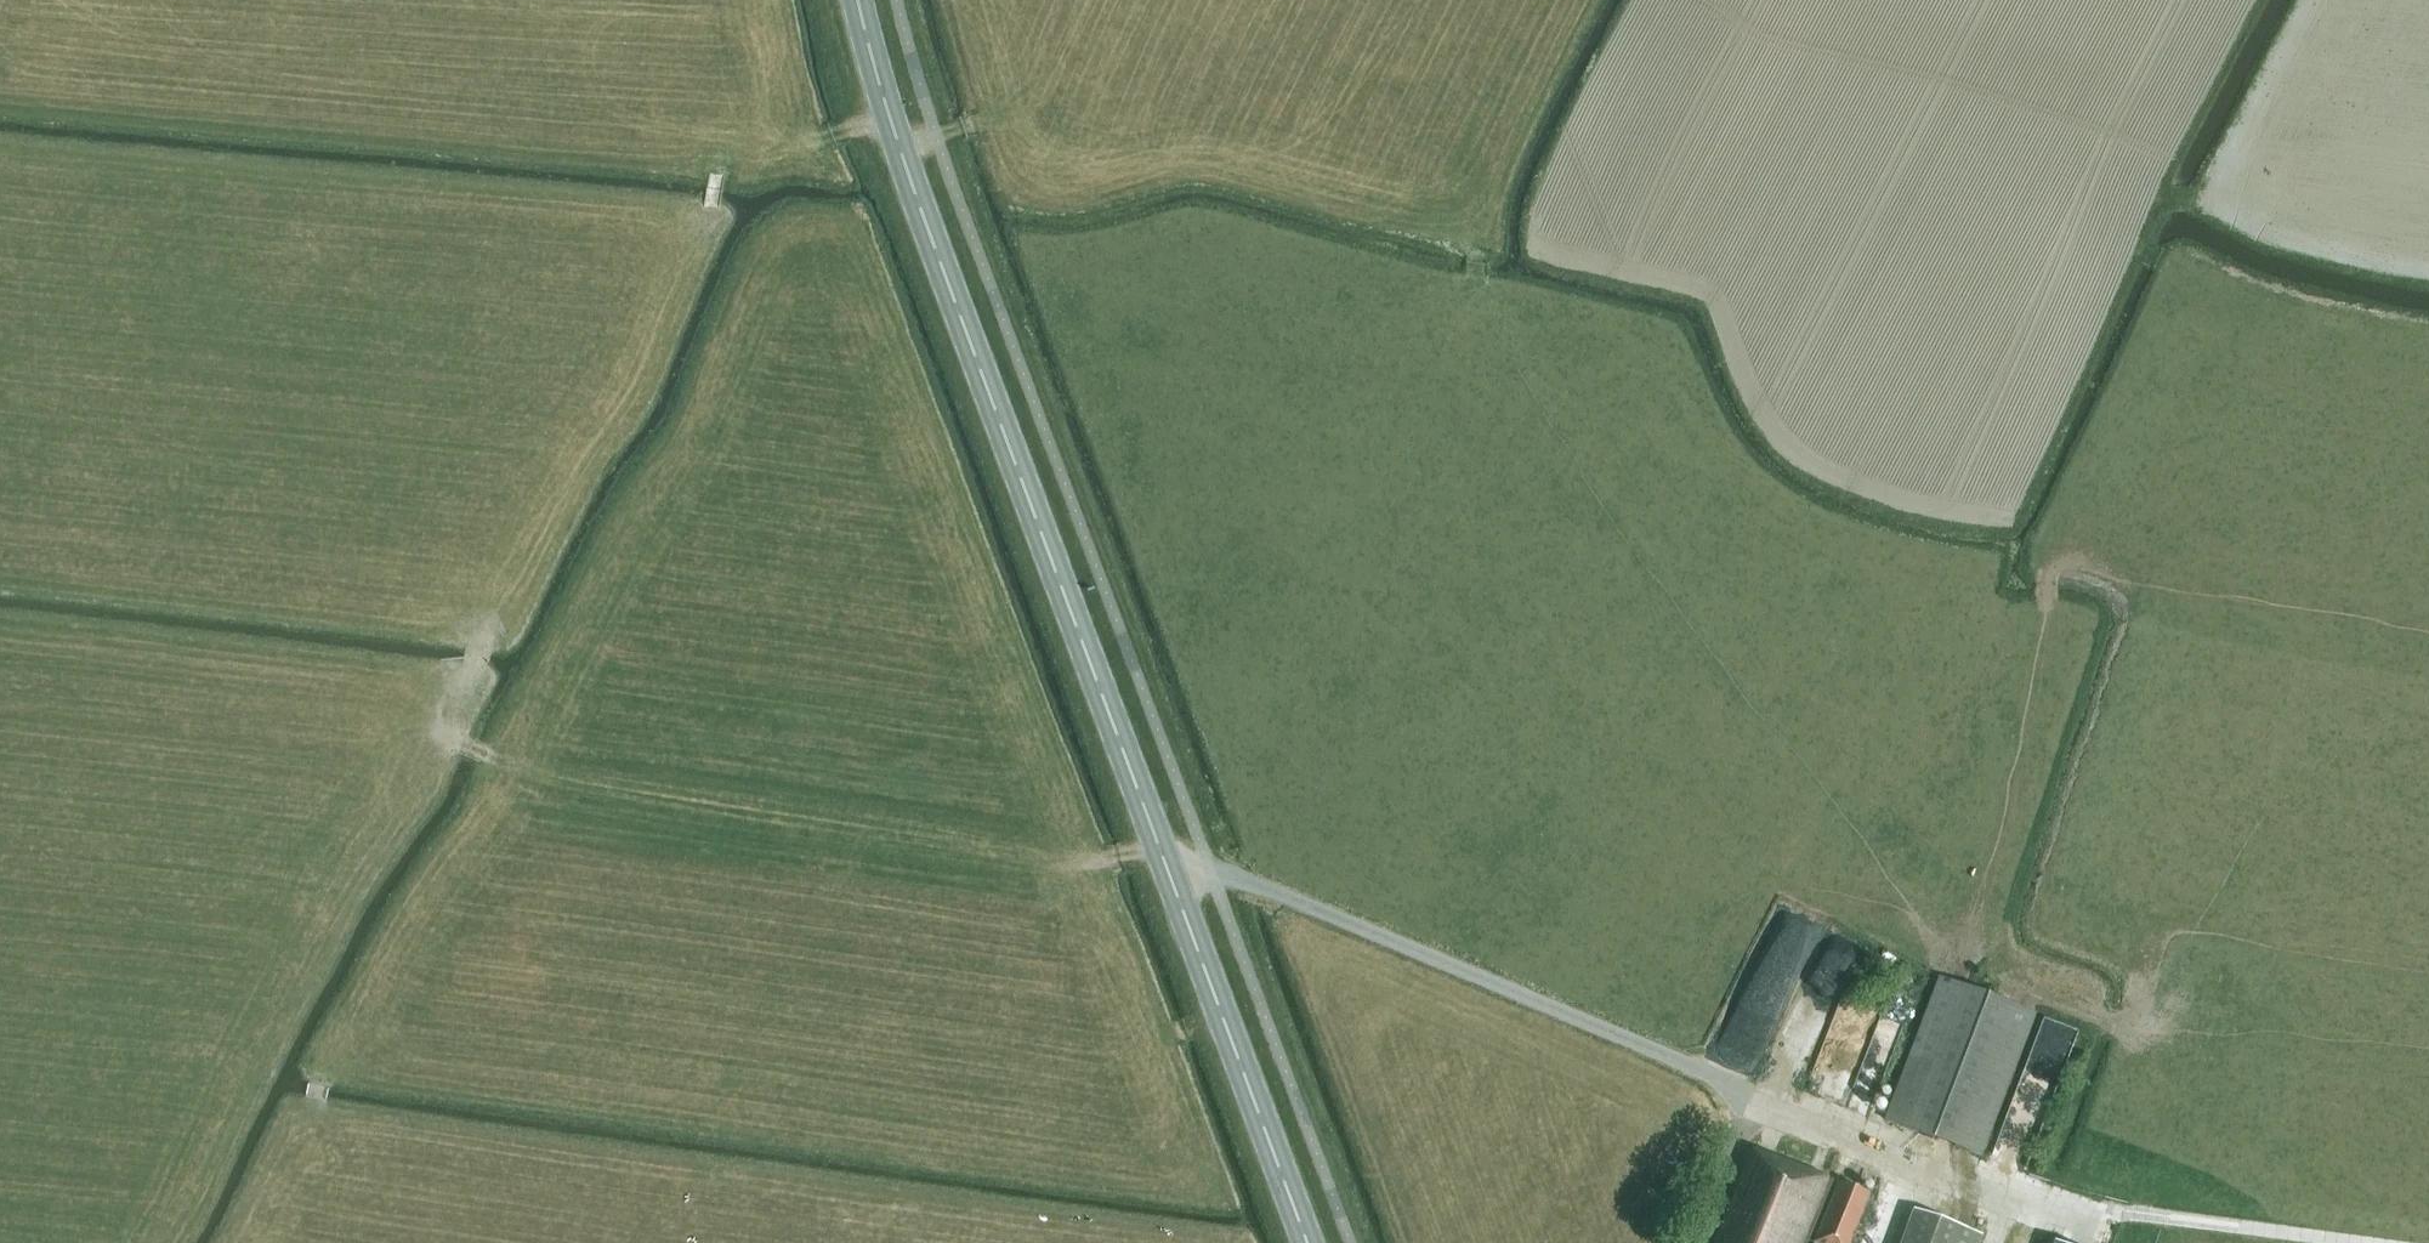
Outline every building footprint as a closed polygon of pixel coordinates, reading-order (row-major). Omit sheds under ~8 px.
[(1886,1121),(1982,1157),(2035,1015),(1940,979),(1886,1121)] [(1810,980),(1791,1042),(1820,1051),(1839,988),(1810,980)] [(2072,1058),(2084,1031),(2051,1017),(2039,1044),(2072,1058)] [(1833,1181),(1750,1149),(1743,1167),(1712,1242),(1808,1242),(1833,1181)] [(1816,1242),(1850,1242),(1870,1196),(1840,1184),(1816,1242)] [(1982,1237),(1914,1211),(1902,1242),(1980,1242),(1982,1237)]
